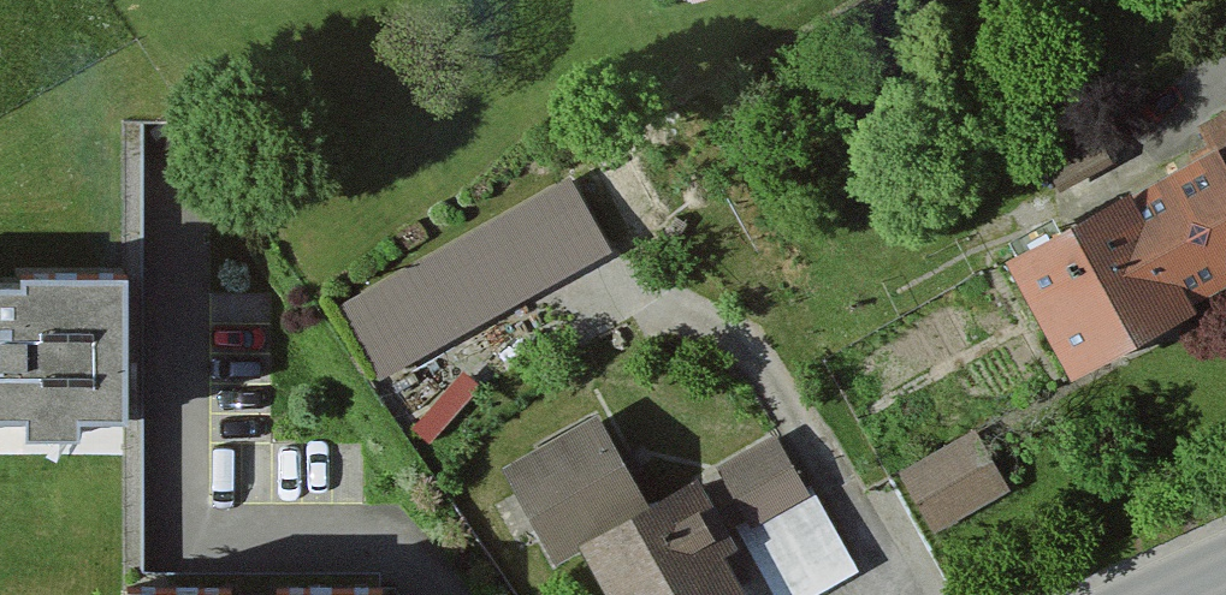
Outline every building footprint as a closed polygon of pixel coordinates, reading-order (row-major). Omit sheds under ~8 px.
[(675,10),(710,0),(672,0),(675,10)] [(1191,131),(1210,169),(1012,272),(1076,395),(1213,324),(1207,312),(1225,302),(1225,113),(1191,131)] [(567,190),(497,228),(536,297),(605,259),(567,190)] [(518,316),(482,257),(364,329),(400,388),(518,316)] [(142,294),(36,294),(36,303),(0,303),(0,438),(46,438),(46,455),(100,455),(100,439),(142,439),(142,294)] [(702,491),(653,519),(600,425),(507,478),(563,576),(586,563),(604,594),(744,594),(743,592),(756,585),(702,491)] [(812,499),(806,502),(773,443),(718,473),(750,530),(740,535),(773,594),(831,594),(857,580),(812,499)] [(995,505),(960,447),(900,482),(934,540),(995,505)]
